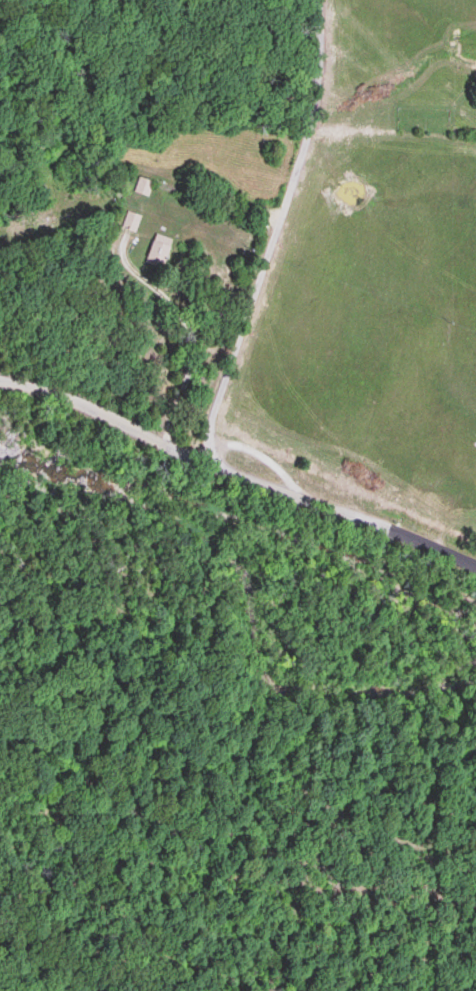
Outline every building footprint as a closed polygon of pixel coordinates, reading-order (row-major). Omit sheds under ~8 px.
[(148,196),(154,181),(139,176),(134,191),(148,196)] [(135,232),(141,216),(129,211),(122,227),(135,232)] [(145,263),(164,270),(173,246),(153,239),(145,263)]
